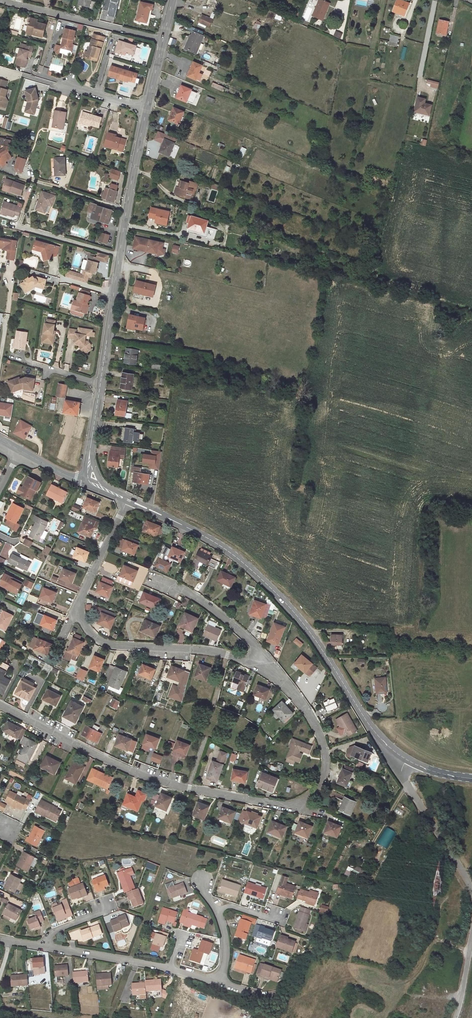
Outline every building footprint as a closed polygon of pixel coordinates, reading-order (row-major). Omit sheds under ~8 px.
[(323,11),(327,2),(325,2),(326,0),(319,0),(312,16),(323,20),(326,12),(323,11)] [(400,0),(397,0),(393,11),(404,16),(409,4),(400,0)] [(137,21),(147,23),(149,14),(151,14),(153,5),(141,2),(137,21)] [(212,20),(202,15),(198,22),(209,27),(212,20)] [(46,25),(37,22),(38,20),(30,18),(26,33),(43,37),(46,25)] [(449,22),(439,20),(436,33),(446,35),(449,22)] [(255,23),(252,31),(257,33),(260,25),(255,23)] [(75,33),(76,31),(65,29),(63,38),(64,39),(63,42),(62,42),(61,46),(56,45),(54,54),(59,55),(60,53),(65,54),(65,55),(70,56),(72,46),(73,41),(74,39),(75,33)] [(186,49),(196,54),(203,36),(193,32),(191,36),(186,49)] [(129,38),(112,33),(111,38),(119,41),(115,52),(120,54),(121,52),(126,53),(134,55),(136,46),(133,45),(135,40),(129,38)] [(104,37),(94,34),(88,52),(85,52),(83,57),(97,61),(104,37)] [(399,37),(391,35),(389,42),(397,43),(399,37)] [(31,52),(32,47),(22,44),(20,49),(17,48),(15,48),(15,51),(15,53),(19,54),(16,65),(25,68),(27,60),(26,59),(27,56),(29,52),(31,52)] [(65,60),(53,57),(49,71),(61,74),(65,60)] [(191,71),(189,77),(200,81),(203,73),(199,72),(202,64),(198,62),(198,64),(194,62),(190,71),(191,71)] [(111,66),(108,75),(116,78),(119,79),(124,80),(124,79),(135,82),(137,74),(111,66)] [(438,83),(428,80),(427,83),(432,84),(431,87),(437,88),(438,83)] [(191,90),(182,86),(180,90),(181,91),(178,99),(186,102),(187,101),(193,104),(197,93),(191,91),(191,90)] [(34,113),(31,102),(21,105),(24,116),(22,120),(25,121),(23,127),(30,128),(33,119),(32,116),(34,115),(33,113),(34,113)] [(422,113),(422,114),(429,115),(431,105),(424,104),(417,102),(414,111),(422,113)] [(174,108),(172,112),(173,113),(170,121),(179,124),(184,112),(174,108)] [(66,112),(56,110),(52,127),(63,129),(64,123),(66,112)] [(91,116),(82,114),(79,123),(90,126),(91,125),(99,128),(102,118),(92,115),(91,116)] [(162,153),(169,156),(177,139),(159,131),(156,139),(163,142),(163,140),(164,141),(161,148),(164,149),(162,153)] [(116,137),(113,136),(113,134),(109,133),(104,146),(112,149),(113,147),(123,150),(126,140),(116,137)] [(6,140),(1,138),(0,140),(0,145),(1,145),(0,150),(0,164),(2,167),(7,164),(5,162),(12,158),(8,152),(9,147),(14,148),(15,142),(6,140)] [(64,158),(54,158),(55,175),(65,175),(64,158)] [(15,182),(6,179),(3,188),(11,191),(21,195),(24,185),(15,182)] [(196,191),(198,184),(190,181),(189,183),(181,181),(179,188),(178,187),(176,194),(185,197),(186,195),(193,198),(195,190),(196,191)] [(114,203),(117,191),(116,191),(118,186),(111,184),(110,189),(108,193),(104,192),(102,199),(114,203)] [(52,206),(55,196),(42,192),(36,209),(45,213),(48,204),(52,206)] [(17,206),(4,202),(0,212),(7,215),(14,217),(14,214),(19,216),(22,208),(17,206)] [(112,210),(98,206),(98,205),(91,203),(89,212),(93,213),(96,214),(94,219),(108,224),(112,210)] [(170,212),(151,208),(150,214),(155,216),(156,218),(156,219),(156,220),(167,223),(170,212)] [(208,222),(192,217),(192,218),(190,222),(188,228),(208,234),(210,228),(206,227),(208,222)] [(109,236),(101,233),(99,241),(107,243),(109,236)] [(17,241),(10,240),(9,242),(5,242),(6,239),(0,238),(0,248),(3,248),(4,247),(9,247),(7,259),(14,260),(17,241)] [(163,243),(140,238),(138,248),(148,250),(149,251),(156,253),(161,252),(162,249),(163,243)] [(52,245),(51,246),(50,245),(37,241),(34,249),(43,252),(45,261),(48,260),(48,258),(50,258),(51,259),(54,259),(53,257),(57,256),(60,247),(52,245)] [(109,255),(98,252),(96,258),(95,257),(90,256),(91,254),(88,254),(86,260),(88,260),(85,271),(83,270),(82,274),(67,270),(65,277),(87,283),(88,277),(91,277),(92,273),(95,274),(99,260),(107,262),(109,255)] [(37,279),(34,279),(33,277),(30,279),(28,276),(23,279),(25,282),(21,284),(26,292),(35,286),(44,289),(46,280),(37,277),(37,279)] [(156,285),(136,281),(134,290),(144,293),(143,294),(153,297),(156,285)] [(71,309),(75,310),(80,293),(79,293),(77,301),(74,300),(71,309)] [(81,293),(80,293),(75,310),(85,313),(87,305),(90,296),(89,295),(81,293)] [(143,330),(145,318),(144,318),(130,315),(127,326),(135,328),(143,330)] [(55,325),(55,321),(48,320),(47,324),(45,323),(43,339),(53,340),(55,331),(54,331),(55,325)] [(78,335),(76,334),(76,331),(69,330),(67,338),(75,339),(74,342),(76,345),(81,345),(81,348),(83,351),(87,352),(90,349),(90,346),(88,342),(84,342),(85,336),(93,337),(94,334),(92,334),(92,331),(79,329),(78,335)] [(27,333),(17,332),(15,340),(14,349),(20,350),(22,350),(24,350),(26,342),(27,333)] [(81,348),(81,345),(76,345),(74,342),(73,344),(74,345),(79,346),(79,348),(82,352),(87,353),(91,351),(90,349),(87,352),(83,351),(81,348)] [(136,364),(138,350),(127,349),(124,363),(136,364)] [(134,374),(123,373),(121,388),(131,390),(134,374)] [(35,379),(26,377),(23,378),(20,379),(19,377),(8,382),(12,392),(22,389),(33,390),(35,379)] [(67,385),(59,384),(57,396),(65,398),(67,385)] [(80,403),(66,400),(63,412),(78,415),(80,403)] [(125,416),(126,413),(127,401),(118,400),(116,415),(125,416)] [(0,402),(0,416),(11,418),(13,405),(0,402)] [(32,426),(20,419),(12,433),(25,440),(32,426)] [(125,442),(132,443),(132,441),(139,442),(139,439),(140,434),(140,433),(134,432),(134,429),(127,428),(125,442)] [(118,467),(119,457),(124,458),(125,449),(113,447),(112,451),(110,451),(108,466),(118,467)] [(134,473),(133,482),(148,484),(149,475),(140,473),(141,468),(132,467),(131,472),(134,473)] [(41,482),(28,476),(22,488),(25,490),(22,495),(31,500),(36,490),(36,491),(41,482)] [(59,488),(52,485),(47,495),(62,503),(67,493),(61,490),(60,492),(58,490),(59,489),(59,488)] [(99,503),(87,498),(84,507),(88,508),(87,509),(93,511),(94,510),(96,511),(99,503)] [(23,508),(14,504),(10,512),(11,512),(8,519),(16,523),(23,508)] [(33,529),(29,536),(39,541),(41,537),(44,530),(46,526),(45,526),(47,522),(35,516),(33,520),(37,521),(34,527),(33,529)] [(143,521),(139,529),(143,530),(143,531),(147,532),(147,533),(156,537),(156,536),(160,527),(156,525),(147,521),(147,522),(143,521)] [(94,527),(82,523),(79,532),(83,533),(83,534),(88,536),(88,535),(91,535),(94,527)] [(139,542),(127,537),(126,540),(121,539),(118,547),(127,550),(127,551),(132,554),(133,552),(135,553),(139,542)] [(26,539),(23,544),(30,547),(32,542),(26,539)] [(169,547),(162,544),(161,547),(152,564),(156,566),(167,572),(171,564),(163,560),(166,555),(169,556),(180,561),(184,552),(177,549),(176,549),(172,548),(172,549),(169,548),(169,547)] [(89,552),(77,548),(74,556),(76,557),(76,558),(81,560),(86,561),(89,552)] [(212,557),(199,550),(195,559),(200,561),(207,565),(208,565),(212,557)] [(19,557),(12,553),(8,561),(23,569),(24,568),(27,562),(27,561),(19,557)] [(137,571),(124,566),(120,575),(118,580),(130,585),(132,580),(133,581),(137,571)] [(75,574),(64,569),(60,577),(63,578),(62,579),(67,581),(72,582),(75,574)] [(235,578),(221,571),(217,580),(231,587),(235,578)] [(0,584),(7,588),(9,584),(11,586),(10,588),(18,592),(22,583),(15,579),(14,579),(12,578),(5,574),(0,584)] [(113,581),(103,577),(101,582),(97,591),(101,593),(106,595),(106,594),(109,595),(113,587),(111,586),(113,581)] [(34,583),(26,579),(24,584),(31,588),(34,583)] [(10,588),(11,586),(9,584),(7,588),(7,589),(17,593),(18,592),(10,588)] [(56,592),(44,588),(40,597),(45,598),(44,599),(50,601),(50,600),(53,601),(56,592)] [(150,597),(148,596),(145,604),(157,609),(160,600),(156,598),(151,595),(150,597)] [(187,608),(190,602),(185,598),(182,604),(187,608)] [(266,605),(256,601),(255,604),(254,603),(253,606),(254,606),(251,614),(261,618),(266,605)] [(114,618),(105,614),(106,611),(95,606),(92,615),(95,616),(94,619),(98,621),(98,623),(102,624),(102,625),(108,627),(108,626),(111,627),(115,618),(114,618)] [(3,611),(0,618),(0,627),(5,630),(13,616),(3,611)] [(57,620),(38,612),(34,622),(41,625),(41,624),(45,626),(53,629),(57,620)] [(197,619),(185,613),(180,625),(185,628),(192,631),(197,619)] [(160,626),(146,620),(142,629),(150,633),(150,634),(155,637),(160,626)] [(286,627),(274,622),(266,641),(278,646),(286,627)] [(221,630),(208,624),(203,635),(216,641),(221,630)] [(342,636),(332,635),(331,642),(326,641),(327,644),(338,646),(338,645),(342,645),(342,636)] [(52,644),(39,638),(34,648),(38,649),(37,650),(43,652),(44,652),(48,654),(52,644)] [(79,640),(74,638),(73,641),(72,641),(69,649),(68,651),(66,650),(64,657),(70,660),(71,658),(75,659),(78,653),(79,654),(84,642),(79,640)] [(312,663),(302,655),(295,663),(299,666),(298,667),(303,670),(304,669),(311,675),(317,668),(312,664),(312,663)] [(104,660),(96,656),(95,659),(94,658),(91,664),(92,665),(90,668),(99,671),(104,660)] [(2,679),(3,677),(9,666),(2,662),(0,665),(0,692),(3,694),(8,685),(2,682),(4,680),(2,679)] [(151,668),(143,664),(139,674),(151,679),(155,670),(151,668)] [(210,668),(199,664),(195,677),(206,681),(208,675),(207,675),(210,668)] [(126,672),(110,665),(105,678),(109,680),(111,680),(109,684),(110,685),(119,689),(120,687),(126,672)] [(190,673),(172,666),(168,677),(173,679),(173,678),(180,681),(178,687),(173,685),(168,696),(176,699),(177,696),(183,698),(190,673)] [(249,676),(237,671),(233,682),(237,683),(239,684),(238,689),(244,691),(245,687),(249,676)] [(10,680),(3,677),(2,679),(4,680),(2,682),(8,685),(10,680)] [(377,694),(387,693),(385,677),(375,678),(377,694)] [(23,681),(22,681),(15,693),(24,698),(29,700),(36,688),(33,686),(23,681)] [(265,688),(258,685),(254,694),(255,695),(260,697),(266,699),(269,690),(265,689),(265,688)] [(48,689),(43,699),(56,705),(61,696),(48,689)] [(110,706),(115,709),(119,701),(114,698),(110,706)] [(337,705),(334,699),(330,701),(328,701),(324,703),(327,710),(337,705)] [(83,707),(71,701),(64,716),(69,719),(70,717),(77,720),(83,707)] [(291,711),(283,703),(280,706),(279,704),(273,710),(285,722),(292,715),(290,712),(291,711)] [(357,731),(347,714),(336,720),(344,733),(346,731),(349,736),(357,731)] [(26,731),(8,722),(4,731),(10,734),(9,738),(9,739),(14,741),(15,741),(17,738),(21,740),(23,737),(26,731)] [(102,734),(97,731),(99,727),(94,724),(92,729),(86,726),(81,734),(88,738),(90,739),(97,742),(102,734)] [(160,737),(151,734),(151,736),(147,734),(144,742),(146,742),(145,744),(151,747),(151,746),(156,748),(159,739),(160,737)] [(132,739),(119,735),(115,745),(123,747),(123,748),(128,750),(132,739)] [(20,755),(19,754),(17,759),(26,764),(29,759),(29,760),(37,744),(23,737),(21,740),(20,743),(25,746),(20,755)] [(312,746),(294,739),(291,748),(287,758),(295,761),(299,762),(302,754),(299,753),(300,750),(309,754),(312,746)] [(190,745),(177,740),(174,749),(178,751),(178,752),(185,754),(186,752),(187,752),(190,745)] [(371,752),(355,746),(351,755),(368,762),(370,757),(371,754),(371,752)] [(163,756),(154,753),(152,760),(160,763),(163,756)] [(226,757),(219,754),(216,763),(213,761),(207,778),(217,781),(225,757),(226,757)] [(57,761),(47,756),(41,767),(55,774),(60,764),(56,762),(57,761)] [(84,767),(86,762),(80,758),(77,763),(83,766),(84,767)] [(77,763),(74,762),(66,778),(76,783),(80,775),(79,775),(83,766),(77,763)] [(351,773),(353,769),(345,766),(344,770),(343,769),(340,777),(338,783),(347,786),(349,787),(351,782),(349,781),(352,773),(351,773)] [(87,779),(93,782),(108,789),(112,780),(105,776),(105,774),(92,768),(87,779)] [(247,772),(234,769),(232,780),(245,782),(247,772)] [(264,773),(263,773),(258,785),(273,791),(278,779),(266,774),(264,773)] [(147,794),(138,790),(135,797),(128,794),(124,804),(133,807),(132,808),(137,810),(142,800),(144,801),(147,794)] [(27,809),(31,800),(27,798),(26,799),(11,791),(6,801),(12,804),(16,806),(22,809),(23,807),(27,809)] [(172,798),(162,793),(155,808),(159,810),(160,807),(166,810),(170,803),(172,798)] [(356,802),(345,797),(343,801),(344,801),(345,802),(344,803),(343,802),(340,810),(350,814),(356,802)] [(35,811),(44,815),(45,812),(52,816),(51,817),(57,820),(61,811),(57,809),(57,808),(41,800),(35,811)] [(209,806),(198,802),(193,815),(203,819),(206,812),(207,812),(209,806)] [(235,812),(223,807),(219,817),(226,820),(231,822),(235,812)] [(258,814),(252,811),(252,813),(247,811),(247,812),(242,810),(241,813),(238,821),(237,823),(238,823),(237,826),(241,827),(242,824),(252,828),(252,825),(257,827),(261,817),(257,815),(258,814)] [(286,827),(272,821),(268,831),(277,835),(282,837),(286,827)] [(312,826),(300,821),(296,831),(303,834),(303,835),(308,837),(312,826)] [(341,826),(329,821),(325,831),(332,834),(332,835),(337,837),(341,826)] [(39,828),(35,826),(29,838),(27,837),(26,840),(36,846),(44,831),(39,828)] [(34,857),(24,851),(17,866),(27,871),(30,865),(34,857)] [(135,889),(128,870),(119,873),(122,880),(121,881),(125,893),(135,889)] [(21,879),(11,874),(8,881),(5,887),(15,892),(17,888),(19,882),(21,879)] [(109,886),(105,876),(93,881),(97,892),(101,891),(100,889),(104,887),(109,886)] [(295,887),(286,883),(288,878),(283,876),(277,893),(284,895),(285,894),(292,897),(295,887)] [(70,887),(80,883),(78,877),(67,882),(70,887)] [(241,886),(222,879),(219,890),(226,892),(238,896),(241,886)] [(187,892),(184,883),(175,887),(173,881),(165,884),(170,899),(172,898),(173,898),(180,895),(187,892)] [(267,888),(247,882),(244,892),(263,899),(264,898),(266,889),(267,888)] [(87,894),(83,884),(69,889),(73,900),(78,897),(87,894)] [(309,891),(301,888),(300,891),(297,898),(306,901),(315,904),(318,895),(309,891)] [(144,904),(138,889),(127,893),(130,900),(131,900),(134,908),(144,904)] [(21,911),(8,904),(3,914),(4,915),(11,918),(16,921),(21,911)] [(65,906),(63,907),(62,905),(58,906),(53,909),(57,918),(58,918),(66,915),(67,916),(72,914),(69,905),(65,906)] [(311,910),(301,907),(299,911),(294,928),(298,929),(302,931),(305,924),(306,924),(311,910)] [(174,923),(174,922),(177,913),(163,908),(158,922),(165,924),(166,920),(174,923)] [(44,921),(40,911),(35,913),(36,917),(28,920),(31,930),(38,927),(41,926),(39,923),(44,921)] [(188,912),(183,911),(180,922),(184,924),(184,922),(192,925),(200,928),(200,927),(204,928),(207,919),(203,918),(203,917),(188,912)] [(256,920),(243,915),(241,920),(251,923),(254,924),(256,920)] [(129,926),(126,916),(118,919),(119,921),(111,923),(114,932),(129,926)] [(251,923),(241,920),(239,928),(240,928),(237,937),(245,940),(251,923)] [(89,928),(80,931),(84,940),(92,937),(92,936),(102,933),(99,925),(91,928),(91,929),(90,929),(89,928)] [(269,929),(261,926),(257,938),(262,940),(263,938),(271,941),(274,932),(268,930),(269,929)] [(76,936),(81,935),(79,929),(68,932),(70,940),(77,939),(76,936)] [(169,934),(159,931),(158,934),(151,932),(150,937),(155,939),(151,950),(158,952),(160,947),(163,948),(165,942),(166,937),(168,938),(169,934)] [(296,942),(287,940),(288,938),(280,935),(276,947),(292,952),(293,952),(295,943),(296,942)] [(213,944),(202,941),(199,951),(194,949),(191,958),(194,959),(194,961),(200,963),(204,953),(209,955),(213,944)] [(255,961),(239,955),(235,968),(247,972),(251,973),(254,964),(255,961)] [(38,959),(31,959),(31,964),(31,967),(34,967),(34,970),(35,975),(45,974),(44,958),(39,958),(39,959),(38,959)] [(281,970),(261,963),(256,975),(264,977),(264,979),(268,981),(269,979),(270,976),(278,979),(281,970)] [(68,965),(54,966),(55,976),(55,977),(57,976),(69,975),(68,965)] [(88,971),(73,972),(74,983),(89,982),(88,971)] [(112,985),(111,973),(96,974),(97,986),(98,986),(109,985),(112,985)] [(27,975),(11,976),(12,986),(28,985),(27,975)] [(161,979),(145,981),(145,983),(146,991),(148,991),(149,998),(162,997),(166,998),(168,993),(162,989),(161,979)] [(145,983),(132,984),(133,995),(140,994),(146,994),(146,991),(145,983)]
